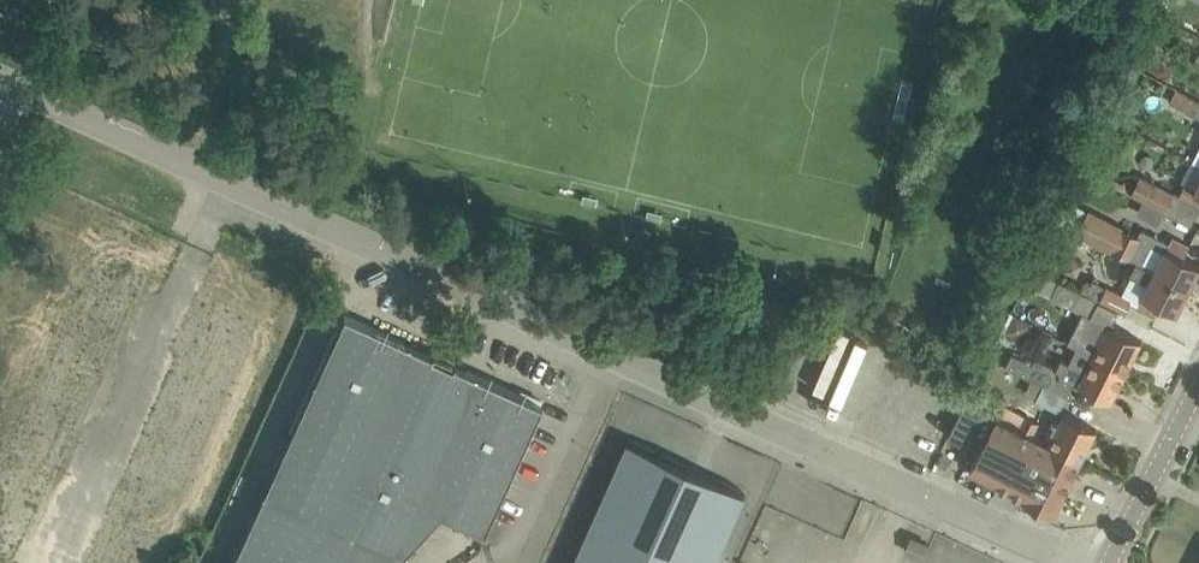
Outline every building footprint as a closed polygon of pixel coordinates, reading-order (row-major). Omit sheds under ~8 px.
[(1195,113),(1198,105),(1198,97),(1178,87),(1171,101),(1195,113)] [(1134,138),(1123,139),(1116,149),(1121,157),(1133,156),(1139,147),(1134,138)] [(9,165),(0,161),(0,182),(7,166),(8,167),(9,165)] [(1142,173),(1136,183),(1131,193),(1166,210),(1176,190),(1142,173)] [(1198,187),(1186,181),(1178,195),(1198,205),(1198,184),(1198,187)] [(1189,287),(1198,267),(1198,262),(1185,255),(1190,244),(1173,236),(1170,241),(1143,227),(1140,233),(1089,208),(1070,198),(1068,201),(1058,221),(1078,231),(1077,232),(1131,259),(1131,258),(1136,259),(1189,287)] [(1077,232),(1078,231),(1058,221),(1052,234),(1071,244),(1077,232)] [(1130,272),(1149,282),(1138,304),(1155,313),(1161,302),(1177,310),(1189,287),(1136,259),(1130,272)] [(1090,294),(1061,279),(1052,296),(1092,317),(1100,299),(1089,294),(1090,294)] [(1132,300),(1134,297),(1133,297),(1108,284),(1107,286),(1100,299),(1101,299),(1126,312),(1132,300)] [(433,350),(432,350),(431,352),(344,312),(225,562),(392,562),(440,510),(483,530),(541,402),(454,362),(455,360),(454,360),(452,363),(432,354),(433,351),(433,350)] [(1116,363),(1127,369),(1142,338),(1110,322),(1095,352),(1116,363)] [(1112,399),(1127,369),(1116,363),(1095,352),(1079,345),(1078,344),(1070,360),(1062,356),(1057,366),(1037,355),(1034,361),(1013,351),(1007,363),(1033,377),(1044,383),(1068,395),(1074,383),(1079,385),(1080,382),(1112,399)] [(1068,395),(1044,383),(1037,398),(1060,409),(1068,395)] [(983,415),(987,408),(968,398),(965,405),(983,415)] [(962,411),(980,421),(983,415),(965,405),(962,411)] [(1008,406),(1003,416),(1035,433),(1040,423),(1008,406)] [(959,416),(977,426),(980,421),(962,411),(959,416)] [(1083,458),(1098,428),(1065,412),(1051,441),(1083,458)] [(998,414),(970,469),(1056,512),(1067,488),(1083,458),(1051,441),(1035,433),(1003,416),(998,414)] [(956,422),(975,432),(977,426),(959,416),(956,422)] [(952,429),(971,438),(975,432),(956,422),(952,429)] [(949,435),(967,445),(971,438),(952,429),(949,435)] [(574,562),(713,562),(746,491),(630,439),(574,562)] [(926,557),(927,556),(932,545),(911,536),(906,547),(926,557)]
